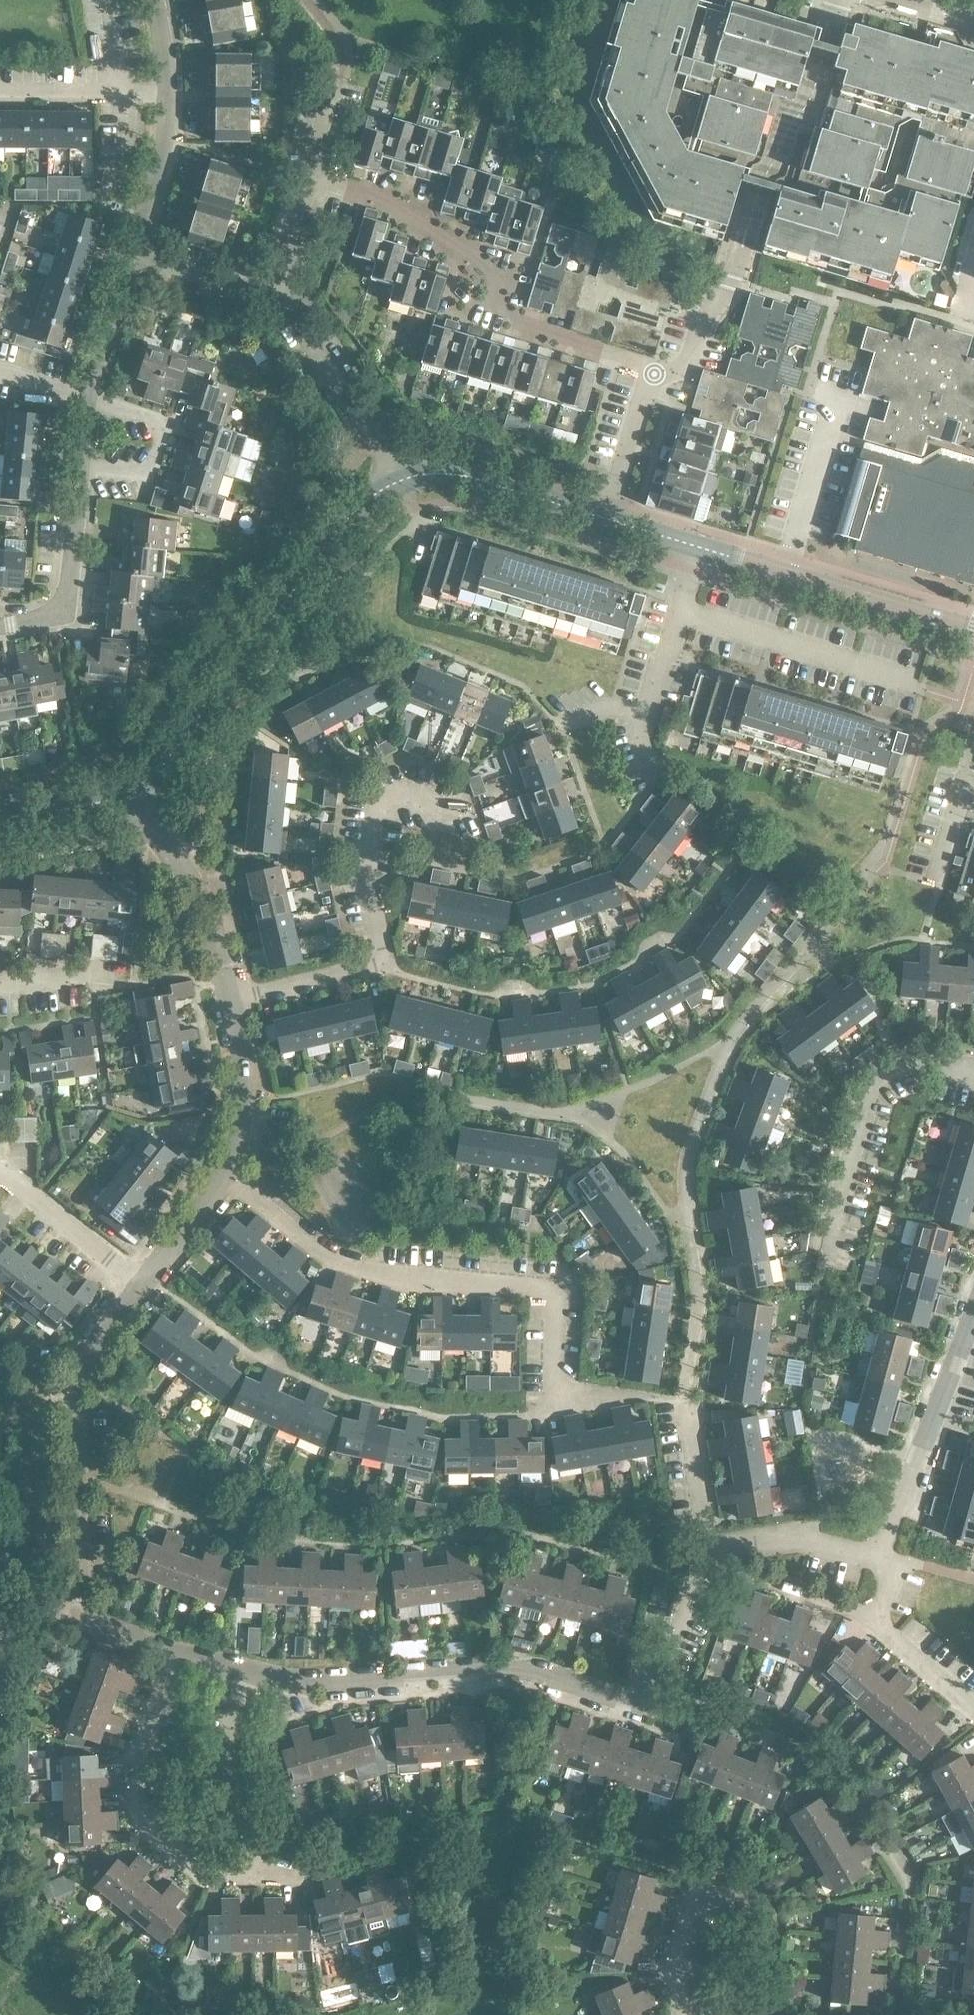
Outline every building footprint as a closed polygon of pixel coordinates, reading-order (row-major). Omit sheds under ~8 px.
[(206,4),(213,46),(247,40),(242,11),(240,0),(224,0),(206,4)] [(590,102),(651,216),(717,236),(734,182),(726,180),(705,174),(707,169),(692,164),(690,170),(671,164),(645,115),(666,44),(671,45),(676,30),(671,29),(679,0),(621,0),(590,102)] [(691,59),(681,56),(676,72),(686,75),(682,89),(703,95),(690,136),(754,156),(767,112),(717,97),(723,78),(794,100),(810,46),(812,39),(706,7),(691,59)] [(201,13),(188,15),(190,24),(203,21),(201,13)] [(856,139),(821,128),(808,172),(855,186),(861,165),(885,173),(920,57),(858,38),(861,28),(847,23),(840,47),(838,54),(834,67),(853,72),(847,93),(867,99),(856,139)] [(204,28),(191,30),(192,35),(193,39),(205,37),(204,28)] [(250,54),(215,54),(215,99),(250,99),(250,54)] [(877,286),(887,252),(939,268),(961,196),(972,199),(973,191),(973,65),(941,56),(911,157),(918,159),(912,178),(898,174),(895,184),(889,182),(882,185),(881,192),(871,188),(862,216),(815,202),(817,197),(802,192),(800,197),(780,191),(761,251),(877,286)] [(401,64),(386,59),(382,72),(398,76),(401,64)] [(196,73),(209,73),(209,64),(196,64),(196,73)] [(444,72),(435,69),(431,82),(440,85),(444,72)] [(209,79),(196,79),(196,89),(209,89),(209,83),(209,79)] [(504,104),(521,110),(525,97),(509,92),(504,104)] [(215,142),(249,142),(250,99),(215,99),(215,142)] [(196,116),(209,116),(209,107),(196,107),(196,116)] [(26,148),(26,112),(4,112),(4,148),(26,148)] [(48,112),(26,112),(26,148),(47,148),(48,112)] [(69,148),(69,112),(48,112),(47,148),(69,148)] [(92,112),(69,112),(69,148),(91,148),(92,112)] [(364,127),(362,127),(348,175),(361,179),(364,170),(375,173),(379,157),(387,134),(385,134),(389,121),(368,115),(364,127)] [(415,125),(403,165),(413,167),(411,176),(424,180),(438,132),(439,132),(442,122),(419,115),(415,125)] [(387,134),(379,157),(390,161),(387,169),(401,173),(403,165),(415,125),(390,118),(389,121),(385,134),(387,134)] [(535,145),(541,129),(541,128),(535,120),(535,119),(534,119),(524,129),(532,132),(529,143),(535,145)] [(196,132),(209,132),(209,122),(196,122),(196,132)] [(546,156),(554,152),(554,151),(542,130),(541,130),(534,153),(546,156)] [(439,175),(448,178),(449,178),(454,163),(454,164),(460,144),(462,139),(438,132),(424,180),(436,184),(439,175)] [(244,169),(211,159),(198,202),(231,212),(244,169)] [(477,170),(454,164),(454,163),(449,178),(448,178),(439,212),(452,216),(455,207),(465,210),(477,170)] [(186,172),(199,176),(201,167),(189,164),(186,172)] [(478,214),(487,217),(488,217),(495,193),(496,193),(501,177),(477,170),(465,210),(462,219),(475,223),(478,214)] [(195,190),(197,182),(185,178),(182,186),(195,190)] [(25,200),(25,190),(15,190),(15,200),(25,200)] [(36,201),(36,190),(25,190),(25,200),(36,201)] [(58,190),(58,201),(69,201),(69,190),(58,190)] [(69,190),(69,201),(79,201),(79,190),(69,190)] [(488,217),(487,217),(483,233),(494,236),(491,245),(505,249),(507,241),(519,200),(496,193),(495,193),(488,217)] [(542,208),(519,200),(507,241),(517,243),(514,252),(528,256),(542,208)] [(231,212),(198,202),(185,244),(219,254),(231,212)] [(187,217),(189,209),(176,206),(174,213),(187,217)] [(364,208),(350,255),(373,262),(374,262),(380,240),(385,224),(374,221),(377,211),(364,208)] [(21,210),(17,220),(28,224),(31,213),(21,210)] [(102,224),(68,213),(62,235),(96,246),(102,224)] [(28,224),(17,220),(14,231),(25,235),(28,224)] [(182,232),(185,224),(172,220),(170,228),(182,232)] [(552,305),(574,230),(551,223),(545,242),(554,245),(553,250),(556,256),(561,258),(559,264),(554,267),(539,263),(526,307),(541,312),(543,302),(552,305)] [(599,237),(574,230),(552,305),(549,314),(564,318),(567,309),(575,312),(577,306),(585,282),(587,275),(599,237)] [(374,262),(373,262),(368,279),(391,285),(392,286),(399,263),(406,238),(393,234),(390,243),(380,240),(374,262)] [(62,235),(55,255),(89,266),(96,246),(62,235)] [(18,255),(8,251),(4,262),(15,265),(18,255)] [(89,266),(55,255),(49,276),(82,287),(89,266)] [(392,286),(391,285),(387,301),(410,308),(422,270),(424,261),(411,257),(408,266),(399,263),(392,286)] [(4,262),(1,272),(11,276),(15,265),(4,262)] [(587,275),(585,282),(658,306),(668,309),(671,299),(680,302),(684,287),(640,274),(635,288),(625,285),(621,278),(617,277),(619,268),(600,262),(595,277),(587,275)] [(432,273),(422,270),(410,308),(434,315),(448,268),(435,264),(432,273)] [(76,307),(82,287),(49,276),(42,296),(76,307)] [(954,293),(946,278),(940,281),(939,286),(944,295),(952,298),(954,293)] [(577,306),(651,329),(661,332),(665,317),(656,315),(658,306),(585,282),(577,306)] [(730,357),(724,376),(747,383),(769,309),(761,306),(764,297),(749,293),(736,338),(751,342),(753,348),(752,353),(747,352),(740,355),(739,360),(730,357)] [(76,307),(42,296),(35,317),(69,328),(76,307)] [(772,300),(769,309),(747,383),(771,390),(793,316),(784,314),(787,304),(772,300)] [(793,316),(771,390),(780,392),(782,385),(797,389),(803,369),(794,367),(796,362),(792,356),(787,354),(789,348),(795,345),(809,349),(823,305),(808,300),(805,309),(795,307),(793,316)] [(577,306),(575,312),(569,330),(589,336),(592,327),(597,328),(603,325),(604,320),(611,322),(614,327),(609,342),(654,355),(658,341),(649,338),(651,329),(577,306)] [(147,320),(150,311),(141,308),(138,317),(147,320)] [(29,338),(16,334),(13,344),(43,354),(47,344),(63,349),(69,328),(35,317),(29,338)] [(431,324),(419,363),(444,371),(455,332),(458,323),(444,318),(442,328),(431,324)] [(907,338),(865,325),(859,347),(872,351),(860,393),(888,401),(882,421),(868,417),(862,439),(904,451),(941,326),(912,318),(907,338)] [(465,334),(455,332),(444,371),(467,378),(478,338),(481,329),(467,326),(465,334)] [(941,326),(904,451),(919,456),(925,435),(953,444),(951,450),(959,453),(961,446),(973,450),(973,404),(965,401),(973,371),(973,359),(966,356),(972,335),(952,330),(941,326)] [(478,338),(467,378),(491,384),(502,345),(505,336),(491,332),(488,341),(478,338)] [(502,345),(491,384),(513,391),(525,352),(528,343),(515,339),(512,348),(502,345)] [(144,397),(153,400),(169,352),(147,345),(137,377),(149,381),(144,397)] [(535,355),(525,352),(513,391),(537,398),(548,359),(551,350),(538,346),(535,355)] [(168,387),(178,391),(189,358),(169,352),(153,400),(163,403),(168,387)] [(558,362),(548,359),(537,398),(560,405),(571,366),(574,357),(561,353),(558,362)] [(189,358),(178,391),(178,392),(190,395),(187,404),(194,407),(225,417),(234,389),(209,381),(214,364),(189,356),(189,358)] [(582,369),(571,366),(560,405),(582,411),(597,364),(584,360),(582,369)] [(277,369),(273,364),(267,367),(271,373),(277,369)] [(724,376),(702,369),(698,384),(707,387),(705,395),(780,418),(787,394),(780,392),(771,390),(747,383),(724,376)] [(965,401),(973,404),(973,371),(965,401)] [(409,399),(417,402),(420,393),(412,390),(409,399)] [(700,410),(698,418),(720,425),(719,426),(727,428),(772,442),(780,418),(705,395),(695,393),(691,407),(700,410)] [(455,412),(457,404),(450,402),(447,410),(455,412)] [(480,420),(482,410),(482,409),(472,406),(469,417),(480,420)] [(194,407),(191,417),(187,416),(184,427),(200,432),(196,443),(229,453),(235,432),(221,428),(225,417),(194,407)] [(480,420),(491,423),(494,414),(482,410),(480,420)] [(9,411),(9,412),(7,433),(42,437),(43,427),(57,428),(58,416),(9,411)] [(507,414),(503,427),(512,430),(515,417),(507,414)] [(678,425),(669,422),(665,435),(674,438),(713,449),(721,451),(727,428),(719,426),(720,425),(698,418),(681,414),(678,425)] [(514,429),(526,433),(530,421),(517,417),(514,429)] [(546,426),(542,439),(550,441),(553,428),(546,426)] [(551,440),(562,444),(564,437),(561,431),(554,429),(551,440)] [(40,458),(42,437),(7,433),(5,455),(40,458)] [(662,445),(658,459),(668,461),(706,473),(713,449),(674,438),(671,448),(662,445)] [(229,453),(196,443),(193,454),(177,449),(174,458),(222,474),(234,478),(240,457),(229,453)] [(944,451),(925,463),(864,445),(861,456),(857,456),(835,530),(858,537),(855,547),(973,582),(973,460),(944,451)] [(278,457),(290,460),(293,450),(281,447),(279,454),(278,457)] [(298,459),(310,468),(319,456),(306,447),(298,459)] [(765,455),(751,450),(748,460),(762,464),(765,455)] [(5,455),(0,455),(0,475),(3,475),(3,476),(38,480),(40,458),(5,455)] [(187,473),(183,484),(216,494),(222,474),(174,458),(171,468),(187,473)] [(655,468),(651,482),(661,484),(699,495),(706,473),(668,461),(665,471),(655,468)] [(742,482),(754,486),(757,476),(745,472),(742,482)] [(37,490),(38,480),(3,476),(0,498),(50,504),(51,491),(37,490)] [(183,484),(179,495),(156,487),(150,505),(169,511),(192,519),(194,511),(209,515),(218,519),(225,498),(216,494),(183,484)] [(658,494),(649,492),(644,505),(693,519),(702,522),(709,499),(699,495),(661,484),(658,494)] [(7,506),(6,516),(17,517),(17,507),(7,506)] [(749,523),(751,516),(744,514),(742,521),(749,523)] [(124,545),(164,549),(173,550),(176,521),(136,517),(134,533),(120,531),(118,545),(124,545)] [(263,540),(272,528),(258,524),(253,537),(263,540)] [(609,588),(438,537),(421,595),(616,654),(621,637),(630,640),(643,597),(609,587),(609,588)] [(164,549),(124,545),(122,560),(108,558),(106,572),(112,572),(152,576),(161,577),(164,549)] [(26,553),(25,553),(3,551),(0,587),(23,588),(26,553)] [(96,585),(95,598),(149,603),(152,576),(112,572),(110,587),(96,585)] [(149,603),(95,598),(93,611),(108,613),(106,628),(111,629),(149,632),(149,631),(146,631),(149,603)] [(149,632),(111,629),(110,640),(101,639),(100,646),(87,645),(84,678),(126,682),(128,655),(146,657),(149,632)] [(37,651),(27,653),(37,714),(40,713),(39,702),(58,699),(57,697),(65,696),(61,673),(53,674),(51,665),(39,667),(37,651)] [(20,671),(8,673),(14,707),(32,703),(34,714),(37,714),(27,653),(17,655),(20,671)] [(421,664),(419,668),(399,660),(400,692),(408,695),(405,701),(428,711),(431,705),(444,674),(421,664)] [(369,667),(348,679),(363,708),(385,696),(369,667)] [(14,707),(8,673),(0,674),(0,709),(14,707)] [(431,705),(453,714),(466,683),(444,674),(431,705)] [(871,726),(700,675),(683,734),(878,792),(883,775),(892,778),(905,735),(871,725),(871,726)] [(363,708),(348,679),(326,690),(342,719),(363,708)] [(453,714),(476,723),(488,692),(466,683),(453,714)] [(321,731),(342,719),(326,690),(305,701),(321,731)] [(499,733),(511,702),(488,692),(476,723),(499,733)] [(683,695),(680,703),(689,705),(691,697),(683,695)] [(321,731),(305,701),(284,713),(299,742),(321,731)] [(521,709),(514,715),(522,724),(529,718),(521,709)] [(673,730),(666,728),(660,745),(668,747),(673,730)] [(543,736),(512,746),(502,750),(510,773),(520,770),(551,759),(543,736)] [(411,753),(416,741),(407,737),(402,749),(411,753)] [(390,738),(382,742),(388,754),(397,750),(390,738)] [(416,741),(411,753),(420,757),(425,745),(416,741)] [(382,742),(373,747),(380,759),(388,754),(382,742)] [(56,747),(47,750),(49,759),(59,757),(56,747)] [(438,749),(433,747),(426,750),(424,755),(434,760),(438,749)] [(255,753),(252,777),(285,780),(287,756),(255,753)] [(358,755),(350,759),(357,771),(365,767),(358,755)] [(455,771),(460,759),(451,755),(446,768),(455,771)] [(350,759),(342,764),(348,776),(357,771),(350,759)] [(460,759),(455,771),(464,775),(469,762),(460,759)] [(520,770),(528,792),(559,781),(551,759),(520,770)] [(470,787),(483,783),(480,774),(467,778),(470,787)] [(285,780),(252,777),(250,801),(283,804),(285,780)] [(528,792),(536,815),(567,804),(559,781),(528,792)] [(486,792),(483,783),(470,787),(473,797),(486,792)] [(323,796),(337,798),(337,788),(324,786),(323,796)] [(651,794),(645,802),(656,810),(662,802),(651,794)] [(674,794),(659,813),(685,833),(700,814),(674,794)] [(337,798),(323,796),(322,806),(336,807),(337,798)] [(280,828),(283,804),(250,801),(248,825),(280,828)] [(656,810),(645,802),(639,809),(650,818),(656,810)] [(544,838),(575,827),(567,804),(536,815),(544,838)] [(685,833),(659,813),(644,832),(670,852),(685,833)] [(486,833),(499,828),(496,819),(483,824),(486,833)] [(334,824),(320,822),(319,832),(333,833),(334,824)] [(280,828),(248,825),(246,849),(278,852),(280,828)] [(502,837),(499,828),(486,833),(489,842),(502,837)] [(333,833),(319,832),(319,841),(332,843),(333,833)] [(622,832),(616,840),(626,848),(632,840),(622,832)] [(644,832),(630,851),(655,871),(670,852),(644,832)] [(973,833),(956,891),(973,896),(973,833)] [(616,840),(610,847),(620,856),(626,848),(616,840)] [(655,871),(630,851),(614,870),(640,890),(655,871)] [(962,858),(954,856),(952,863),(960,866),(962,858)] [(580,862),(584,875),(593,872),(589,859),(580,862)] [(580,862),(570,866),(575,878),(584,875),(580,862)] [(693,871),(701,877),(708,868),(700,862),(693,871)] [(247,875),(252,899),(285,891),(279,867),(247,875)] [(442,870),(432,868),(430,881),(439,883),(442,870)] [(315,883),(328,880),(326,870),(313,874),(315,883)] [(442,870),(439,883),(449,885),(451,872),(442,870)] [(607,872),(584,880),(595,911),(625,901),(620,889),(614,891),(607,872)] [(782,892),(756,872),(741,892),(767,912),(782,892)] [(534,878),(538,891),(547,888),(543,875),(534,878)] [(30,912),(56,914),(60,878),(34,876),(30,912)] [(82,917),(85,880),(60,878),(56,914),(82,917)] [(489,880),(479,878),(477,891),(486,893),(489,880)] [(538,891),(534,878),(525,881),(529,894),(538,891)] [(111,883),(85,880),(82,917),(107,919),(111,883)] [(331,889),(328,880),(315,883),(318,892),(331,889)] [(498,882),(489,880),(486,893),(495,895),(498,882)] [(584,880),(561,888),(572,920),(595,911),(584,880)] [(111,883),(107,919),(107,925),(112,925),(119,922),(123,922),(124,920),(133,921),(137,885),(122,884),(111,883)] [(439,889),(414,883),(407,916),(431,921),(439,889)] [(572,920),(561,888),(539,896),(550,928),(572,920)] [(462,894),(439,889),(431,921),(455,926),(462,894)] [(20,890),(0,890),(0,935),(20,936),(20,890)] [(258,922),(290,915),(285,891),(252,899),(258,922)] [(752,931),(767,912),(741,892),(726,911),(752,931)] [(478,931),(485,899),(462,894),(455,926),(478,931)] [(526,936),(550,928),(539,896),(515,905),(526,936)] [(509,904),(485,899),(478,931),(502,937),(509,904)] [(738,950),(752,931),(726,911),(712,930),(738,950)] [(627,929),(636,926),(640,924),(636,913),(623,918),(627,929)] [(296,938),(290,915),(258,922),(263,946),(296,938)] [(327,930),(340,926),(337,917),(324,920),(327,930)] [(788,927),(799,935),(805,928),(794,920),(788,927)] [(342,936),(340,926),(327,930),(329,939),(342,936)] [(799,935),(788,927),(783,935),(793,943),(799,935)] [(738,950),(712,930),(697,950),(723,970),(738,950)] [(42,933),(40,957),(52,958),(54,934),(42,933)] [(54,934),(52,958),(65,959),(66,953),(67,935),(54,934)] [(105,936),(93,935),(91,959),(103,960),(105,936)] [(105,936),(103,960),(116,961),(118,937),(105,936)] [(269,970),(302,962),(296,938),(263,946),(269,970)] [(607,940),(611,952),(615,951),(612,938),(607,940)] [(132,944),(123,943),(122,953),(131,954),(132,944)] [(415,954),(423,956),(425,947),(416,945),(415,954)] [(918,963),(903,962),(900,994),(925,997),(929,946),(920,945),(918,963)] [(925,997),(948,999),(951,966),(937,965),(938,947),(929,946),(925,997)] [(676,965),(666,949),(658,953),(684,998),(690,1009),(700,1003),(703,987),(706,985),(689,957),(676,965)] [(966,968),(951,966),(948,999),(972,1001),(973,981),(973,950),(967,950),(966,968)] [(663,1009),(684,998),(658,953),(650,958),(659,974),(647,981),(663,1009)] [(502,957),(502,965),(517,964),(516,956),(502,957)] [(562,960),(565,971),(566,972),(578,969),(578,968),(574,957),(562,960)] [(765,958),(759,966),(770,974),(776,966),(765,958)] [(770,974),(759,966),(754,974),(764,982),(770,974)] [(634,988),(625,972),(617,977),(642,1021),(663,1009),(647,981),(634,988)] [(856,1021),(875,1006),(855,979),(843,989),(833,975),(825,981),(856,1021)] [(621,1033),(642,1021),(617,977),(609,981),(618,997),(605,1005),(621,1033)] [(138,1022),(176,1015),(173,999),(195,995),(192,980),(161,986),(162,995),(155,996),(153,987),(132,991),(134,1000),(138,1022)] [(828,1000),(817,1009),(837,1035),(856,1021),(825,981),(817,987),(828,1000)] [(565,993),(573,1043),(598,1039),(593,1007),(577,1009),(575,991),(565,993)] [(549,1047),(573,1043),(565,993),(555,994),(558,1012),(544,1014),(549,1047)] [(420,1002),(396,995),(387,1027),(411,1033),(420,1002)] [(375,1031),(368,998),(343,1004),(351,1037),(375,1031)] [(526,1050),(549,1047),(544,1014),(529,1017),(527,999),(518,1000),(526,1050)] [(502,1054),(526,1050),(518,1000),(509,1001),(512,1020),(497,1022),(502,1054)] [(442,1008),(420,1002),(411,1033),(434,1040),(442,1008)] [(328,1042),(351,1037),(343,1004),(320,1009),(328,1042)] [(805,1018),(795,1004),(787,1010),(818,1050),(837,1035),(817,1009),(805,1018)] [(434,1040),(457,1046),(465,1014),(442,1008),(434,1040)] [(320,1009),(297,1014),(304,1047),(328,1042),(320,1009)] [(798,1066),(818,1050),(787,1010),(780,1016),(790,1029),(777,1039),(798,1066)] [(304,1047),(297,1014),(273,1020),(280,1053),(304,1047)] [(480,1052),(489,1020),(465,1014),(457,1046),(480,1052)] [(176,1015),(138,1022),(142,1043),(188,1035),(188,1040),(195,1038),(193,1028),(179,1031),(176,1015)] [(85,1037),(74,1039),(70,1039),(75,1076),(97,1073),(93,1044),(97,1043),(94,1022),(82,1023),(85,1037)] [(62,1026),(64,1040),(48,1043),(53,1080),(75,1076),(70,1039),(74,1039),(72,1025),(62,1026)] [(101,1030),(102,1039),(103,1039),(111,1038),(109,1028),(107,1028),(101,1029),(101,1030)] [(31,1083),(53,1080),(48,1043),(32,1045),(30,1031),(19,1033),(20,1038),(22,1055),(27,1055),(31,1083)] [(188,1035),(142,1043),(133,1045),(137,1066),(146,1064),(147,1066),(185,1059),(185,1062),(199,1060),(197,1049),(191,1051),(188,1040),(188,1035)] [(0,1053),(0,1088),(10,1088),(10,1060),(14,1060),(14,1038),(3,1038),(3,1053),(0,1053)] [(872,1045),(864,1051),(871,1060),(879,1054),(872,1045)] [(188,1073),(185,1062),(185,1059),(147,1066),(151,1087),(189,1080),(190,1084),(203,1081),(201,1070),(188,1073)] [(402,1075),(405,1062),(396,1059),(392,1072),(402,1075)] [(361,1075),(370,1073),(367,1060),(358,1062),(361,1075)] [(361,1075),(358,1062),(348,1064),(351,1077),(361,1075)] [(405,1062),(402,1075),(411,1077),(414,1064),(405,1062)] [(334,1067),(337,1076),(346,1073),(344,1065),(334,1067)] [(735,1078),(732,1086),(779,1104),(788,1080),(757,1069),(751,1083),(735,1078)] [(320,1071),(311,1073),(314,1086),(324,1084),(320,1071)] [(451,1074),(442,1071),(439,1084),(448,1087),(451,1074)] [(573,1073),(567,1081),(568,1087),(581,1085),(581,1084),(579,1072),(573,1073)] [(314,1086),(311,1073),(301,1075),(304,1089),(314,1086)] [(451,1074),(448,1087),(457,1089),(461,1076),(451,1074)] [(190,1095),(188,1085),(188,1080),(152,1087),(156,1108),(169,1106),(170,1115),(216,1106),(214,1091),(210,1091),(190,1095)] [(745,1101),(740,1114),(771,1126),(779,1104),(732,1086),(728,1095),(745,1101)] [(81,1110),(83,1126),(88,1129),(98,1117),(104,1110),(104,1109),(94,1109),(90,1109),(81,1110)] [(735,1128),(718,1122),(715,1131),(763,1148),(771,1126),(740,1114),(735,1128)] [(25,1117),(12,1117),(12,1128),(12,1141),(25,1141),(25,1117)] [(25,1117),(25,1141),(36,1141),(37,1141),(37,1117),(25,1117)] [(952,1145),(973,1152),(973,1126),(959,1121),(952,1145)] [(61,1126),(62,1141),(74,1140),(79,1139),(77,1124),(61,1126)] [(460,1128),(458,1144),(455,1160),(480,1164),(485,1132),(460,1128)] [(754,1172),(763,1148),(715,1131),(712,1140),(728,1146),(723,1161),(754,1172)] [(480,1164),(504,1168),(509,1135),(485,1132),(480,1164)] [(148,1133),(135,1150),(164,1174),(174,1162),(192,1176),(201,1164),(177,1145),(172,1152),(162,1144),(148,1133)] [(528,1172),(533,1139),(509,1135),(504,1168),(528,1172)] [(557,1143),(533,1139),(528,1172),(552,1175),(557,1144),(557,1143)] [(945,1169),(973,1177),(973,1152),(952,1145),(945,1169)] [(164,1174),(135,1150),(121,1168),(151,1191),(147,1195),(158,1204),(164,1196),(153,1187),(164,1174)] [(827,1159),(815,1155),(811,1168),(823,1172),(827,1159)] [(615,1183),(600,1163),(573,1182),(588,1202),(615,1183)] [(151,1191),(121,1168),(108,1185),(137,1208),(134,1212),(145,1221),(151,1212),(140,1204),(147,1195),(151,1191)] [(945,1169),(938,1193),(972,1203),(973,1195),(973,1177),(945,1169)] [(588,1202),(602,1222),(629,1203),(615,1183),(588,1202)] [(137,1208),(108,1185),(94,1202),(105,1211),(100,1218),(111,1227),(135,1246),(145,1235),(127,1221),(134,1212),(137,1208)] [(706,1212),(708,1221),(759,1212),(755,1189),(721,1195),(724,1209),(706,1212)] [(972,1203),(938,1193),(931,1216),(965,1226),(972,1203)] [(460,1199),(451,1198),(449,1211),(459,1213),(460,1199)] [(462,1213),(471,1215),(474,1201),(464,1200),(462,1213)] [(481,1216),(483,1203),(474,1201),(471,1215),(481,1216)] [(616,1242),(642,1223),(629,1203),(602,1222),(616,1242)] [(512,1207),(510,1220),(519,1222),(521,1208),(512,1207)] [(530,1210),(521,1208),(519,1222),(528,1223),(530,1213),(530,1210)] [(11,1218),(0,1209),(0,1232),(11,1218)] [(729,1240),(763,1234),(759,1212),(708,1221),(709,1229),(727,1226),(729,1240)] [(245,1228),(234,1218),(212,1244),(230,1260),(264,1221),(256,1214),(247,1226),(245,1228)] [(546,1222),(551,1229),(562,1221),(557,1214),(546,1222)] [(951,1231),(918,1222),(906,1219),(900,1242),(911,1245),(911,1246),(945,1255),(951,1231)] [(230,1260),(249,1276),(270,1251),(259,1241),(271,1227),(264,1221),(230,1260)] [(557,1237),(568,1229),(562,1221),(551,1229),(557,1237)] [(642,1223),(616,1242),(630,1262),(657,1243),(642,1223)] [(714,1257),(716,1267),(767,1258),(763,1234),(729,1240),(732,1254),(714,1257)] [(10,1246),(0,1239),(0,1259),(10,1246)] [(22,1257),(10,1246),(0,1259),(0,1286),(4,1289),(27,1260),(31,1263),(39,1252),(31,1245),(22,1257)] [(293,1246),(281,1260),(270,1251),(249,1276),(267,1291),(300,1252),(293,1246)] [(945,1255),(911,1246),(905,1270),(938,1279),(945,1255)] [(951,1247),(949,1257),(962,1260),(964,1251),(951,1247)] [(308,1258),(300,1252),(267,1291),(285,1307),(307,1282),(296,1272),(308,1258)] [(585,1252),(574,1260),(580,1268),(590,1260),(585,1252)] [(962,1260),(949,1257),(946,1266),(959,1270),(962,1260)] [(738,1289),(771,1283),(767,1258),(716,1267),(718,1277),(735,1274),(738,1289)] [(39,1270),(31,1263),(27,1260),(4,1289),(10,1294),(4,1301),(15,1310),(20,1302),(44,1273),(47,1276),(56,1265),(48,1259),(39,1270)] [(590,1260),(580,1268),(585,1276),(596,1268),(590,1260)] [(314,1277),(319,1268),(311,1264),(307,1273),(314,1277)] [(938,1279),(905,1270),(898,1294),(932,1303),(938,1279)] [(65,1272),(56,1283),(47,1276),(44,1273),(20,1302),(27,1308),(22,1315),(32,1323),(37,1316),(61,1286),(64,1289),(73,1278),(65,1272)] [(306,1318),(329,1325),(344,1276),(335,1273),(330,1291),(316,1287),(306,1318)] [(859,1281),(870,1284),(872,1276),(862,1274),(859,1281)] [(344,1276),(329,1325),(353,1332),(362,1301),(348,1297),(353,1280),(354,1279),(344,1276)] [(61,1286),(37,1316),(54,1329),(62,1319),(71,1327),(81,1314),(80,1313),(99,1287),(87,1278),(73,1296),(64,1289),(61,1286)] [(671,1287),(638,1282),(634,1306),(667,1311),(671,1287)] [(353,1332),(375,1339),(390,1290),(381,1287),(376,1305),(362,1301),(353,1332)] [(394,1310),(399,1293),(390,1290),(375,1339),(399,1347),(409,1315),(394,1310)] [(595,1291),(593,1300),(606,1303),(608,1293),(595,1291)] [(932,1303),(898,1294),(892,1318),(926,1327),(932,1303)] [(939,1294),(936,1303),(949,1307),(952,1297),(939,1294)] [(418,1350),(443,1350),(443,1299),(433,1299),(433,1316),(417,1316),(418,1350)] [(452,1316),(452,1299),(443,1299),(443,1350),(466,1350),(466,1316),(452,1316)] [(481,1316),(466,1316),(466,1350),(490,1350),(491,1299),(481,1299),(481,1316)] [(500,1299),(491,1299),(490,1350),(514,1350),(515,1316),(500,1316),(500,1299)] [(593,1300),(592,1310),(605,1312),(606,1303),(593,1300)] [(718,1314),(717,1323),(767,1330),(771,1306),(737,1301),(735,1317),(718,1314)] [(949,1307),(936,1303),(934,1312),(946,1316),(949,1307)] [(664,1335),(667,1311),(634,1306),(631,1330),(664,1335)] [(842,1320),(846,1318),(847,1313),(845,1309),(843,1308),(840,1307),(840,1308),(836,1310),(834,1314),(837,1319),(842,1320)] [(246,1317),(255,1325),(262,1317),(253,1309),(246,1317)] [(191,1316),(184,1310),(173,1325),(161,1315),(141,1342),(161,1357),(191,1316)] [(161,1357),(180,1372),(200,1345),(188,1336),(199,1322),(191,1316),(161,1357)] [(767,1330),(717,1323),(715,1333),(733,1335),(730,1349),(764,1354),(767,1330)] [(664,1335),(631,1330),(627,1354),(660,1359),(664,1335)] [(878,1330),(871,1354),(905,1363),(911,1339),(878,1330)] [(587,1338),(586,1348),(599,1350),(601,1340),(587,1338)] [(223,1339),(212,1354),(200,1345),(180,1372),(200,1386),(230,1345),(223,1339)] [(238,1350),(230,1345),(200,1386),(220,1401),(239,1374),(227,1365),(234,1355),(238,1350)] [(599,1350),(586,1348),(584,1357),(598,1359),(599,1350)] [(760,1378),(764,1354),(730,1349),(728,1364),(711,1361),(710,1371),(760,1378)] [(656,1383),(660,1359),(627,1354),(623,1378),(656,1383)] [(905,1363),(871,1354),(865,1378),(898,1387),(905,1363)] [(911,1355),(908,1365),(922,1368),(924,1359),(911,1355)] [(922,1368),(908,1365),(906,1374),(919,1378),(922,1368)] [(405,1366),(403,1379),(414,1381),(417,1368),(405,1366)] [(260,1384),(246,1378),(233,1409),(256,1419),(276,1371),(267,1368),(260,1384)] [(284,1375),(276,1371),(256,1419),(277,1428),(291,1397),(277,1392),(284,1375)] [(760,1378),(710,1371),(708,1381),(725,1383),(723,1399),(757,1403),(760,1378)] [(504,1376),(489,1376),(490,1390),(504,1390),(504,1376)] [(898,1387),(865,1378),(858,1402),(892,1410),(898,1387)] [(277,1428),(299,1438),(320,1390),(311,1387),(304,1403),(291,1397),(277,1428)] [(321,1410),(328,1394),(320,1390),(299,1438),(321,1447),(322,1446),(335,1416),(321,1410)] [(809,1407),(811,1407),(821,1410),(824,1397),(812,1395),(809,1407)] [(892,1410),(858,1402),(852,1426),(885,1434),(892,1410)] [(909,1415),(912,1405),(899,1402),(896,1411),(909,1415)] [(361,1457),(372,1407),(362,1405),(362,1406),(359,1422),(343,1419),(337,1451),(361,1457)] [(633,1423),(630,1406),(620,1407),(629,1458),(654,1453),(648,1420),(633,1423)] [(381,1409),(372,1407),(361,1457),(384,1462),(391,1429),(378,1426),(381,1410),(381,1409)] [(611,1410),(613,1426),(599,1429),(605,1462),(629,1458),(620,1407),(610,1409),(611,1410)] [(787,1436),(802,1433),(804,1433),(800,1409),(798,1409),(797,1410),(797,1409),(785,1409),(785,1411),(782,1412),(787,1436)] [(909,1415),(896,1411),(893,1421),(906,1424),(909,1415)] [(582,1414),(573,1416),(581,1466),(605,1462),(599,1429),(586,1431),(582,1414)] [(409,1415),(405,1432),(391,1429),(384,1462),(407,1466),(408,1467),(418,1417),(409,1415)] [(708,1439),(709,1449),(759,1441),(755,1415),(723,1421),(725,1436),(708,1439)] [(552,1437),(556,1463),(550,1464),(552,1479),(559,1478),(558,1470),(581,1466),(573,1416),(563,1417),(566,1435),(552,1437)] [(408,1467),(407,1466),(404,1477),(428,1482),(430,1471),(432,1472),(439,1440),(424,1436),(428,1419),(418,1417),(408,1467)] [(479,1421),(470,1422),(471,1473),(494,1472),(494,1439),(480,1439),(479,1421)] [(494,1472),(518,1472),(518,1421),(508,1421),(508,1439),(494,1439),(494,1472)] [(528,1438),(528,1421),(518,1421),(518,1472),(543,1472),(542,1438),(528,1438)] [(460,1429),(460,1440),(445,1440),(446,1473),(471,1473),(470,1422),(460,1422),(460,1429)] [(968,1439),(961,1462),(973,1466),(973,1440),(968,1439)] [(731,1469),(763,1464),(759,1441),(709,1449),(711,1458),(728,1455),(731,1469)] [(220,1453),(234,1459),(240,1448),(226,1442),(220,1453)] [(944,1459),(957,1462),(960,1453),(946,1449),(944,1459)] [(957,1462),(944,1459),(941,1468),(954,1472),(957,1462)] [(955,1486),(973,1492),(973,1466),(961,1462),(955,1486)] [(767,1487),(763,1464),(731,1469),(733,1484),(715,1486),(717,1496),(767,1487)] [(955,1486),(948,1510),(973,1518),(973,1492),(955,1486)] [(738,1516),(771,1511),(767,1487),(717,1496),(718,1505),(736,1502),(738,1516)] [(512,1494),(499,1494),(499,1509),(513,1509),(512,1494)] [(934,1496),(931,1505),(944,1508),(947,1499),(934,1496)] [(944,1508),(931,1505),(929,1514),(941,1518),(944,1508)] [(948,1510),(941,1534),(973,1543),(973,1518),(948,1510)] [(176,1533),(168,1530),(162,1547),(149,1543),(137,1576),(158,1583),(176,1533)] [(185,1537),(176,1533),(158,1583),(179,1591),(191,1558),(179,1554),(185,1537)] [(467,1561),(464,1544),(455,1545),(462,1597),(484,1594),(479,1560),(467,1561)] [(191,1558),(179,1591),(199,1598),(217,1548),(208,1545),(202,1562),(191,1558)] [(455,1545),(446,1547),(449,1564),(436,1566),(441,1600),(462,1597),(455,1545)] [(219,1568),(225,1551),(217,1548),(199,1598),(220,1605),(231,1572),(219,1568)] [(245,1566),(243,1601),(266,1603),(268,1550),(260,1549),(258,1567),(247,1566),(245,1566)] [(277,1550),(268,1550),(266,1603),(287,1604),(289,1568),(276,1568),(277,1550)] [(422,1568),(420,1550),(411,1552),(419,1604),(441,1600),(436,1566),(422,1568)] [(507,1565),(498,1599),(520,1605),(534,1554),(525,1551),(520,1569),(507,1565)] [(287,1604),(308,1605),(311,1552),(302,1552),(301,1569),(289,1568),(287,1604)] [(308,1605),(330,1606),(332,1571),(319,1570),(320,1553),(311,1552),(308,1605)] [(402,1553),(405,1570),(391,1572),(396,1607),(419,1604),(411,1552),(402,1553)] [(344,1571),(332,1571),(330,1606),(352,1607),(354,1555),(345,1554),(344,1571)] [(543,1556),(534,1554),(520,1605),(541,1611),(550,1577),(538,1573),(543,1556)] [(363,1572),(363,1555),(354,1555),(352,1607),(373,1609),(375,1573),(363,1572)] [(541,1611),(562,1616),(576,1565),(567,1562),(562,1580),(550,1577),(541,1611)] [(580,1585),(584,1567),(576,1565),(562,1616),(583,1622),(592,1588),(580,1585)] [(583,1622),(604,1627),(617,1575),(608,1573),(604,1591),(592,1588),(583,1622)] [(621,1595),(626,1578),(617,1575),(604,1627),(625,1633),(634,1599),(621,1595)] [(664,1604),(668,1589),(653,1585),(649,1600),(664,1604)] [(748,1607),(735,1603),(724,1636),(745,1644),(762,1594),(754,1591),(748,1607)] [(770,1597),(762,1594),(745,1644),(766,1650),(777,1617),(765,1613),(770,1597)] [(141,1611),(146,1599),(136,1595),(131,1607),(141,1611)] [(794,1604),(788,1621),(777,1617),(766,1650),(786,1657),(803,1607),(794,1604)] [(812,1611),(803,1607),(786,1657),(808,1664),(819,1631),(806,1627),(812,1611)] [(340,1635),(340,1645),(349,1645),(349,1636),(340,1635)] [(513,1637),(509,1649),(517,1651),(531,1654),(534,1642),(513,1637)] [(425,1640),(406,1642),(407,1657),(426,1656),(425,1640)] [(820,1671),(837,1686),(872,1646),(865,1640),(853,1654),(843,1645),(820,1671)] [(259,1653),(259,1643),(248,1642),(247,1652),(259,1653)] [(327,1655),(335,1656),(335,1647),(328,1646),(327,1655)] [(872,1646),(837,1686),(854,1700),(876,1674),(867,1666),(879,1652),(872,1646)] [(129,1659),(96,1647),(88,1669),(139,1686),(142,1678),(125,1672),(129,1659)] [(304,1656),(305,1648),(294,1647),(294,1656),(304,1656)] [(135,1695),(139,1686),(88,1669),(81,1689),(114,1701),(118,1689),(135,1695)] [(886,1683),(876,1674),(854,1700),(869,1714),(904,1675),(898,1669),(886,1683)] [(731,1683),(704,1674),(701,1685),(727,1693),(731,1683)] [(911,1680),(904,1675),(869,1714),(885,1728),(908,1702),(899,1694),(911,1680)] [(739,1686),(737,1696),(749,1699),(752,1690),(739,1686)] [(110,1713),(114,1701),(81,1689),(73,1710),(124,1728),(127,1719),(110,1713)] [(908,1702),(885,1728),(902,1743),(937,1703),(930,1697),(918,1711),(908,1702)] [(944,1709),(937,1703),(902,1743),(919,1758),(942,1732),(932,1723),(944,1709)] [(463,1758),(460,1705),(451,1706),(452,1724),(439,1725),(441,1760),(463,1758)] [(469,1705),(460,1705),(463,1758),(485,1756),(482,1722),(470,1722),(469,1705)] [(441,1760),(439,1725),(426,1726),(424,1708),(416,1709),(419,1761),(441,1760)] [(407,1709),(408,1727),(394,1728),(397,1763),(419,1761),(416,1709),(407,1709)] [(124,1728),(73,1710),(66,1730),(99,1742),(104,1730),(121,1736),(124,1728)] [(544,1758),(565,1764),(581,1714),(572,1711),(567,1728),(554,1724),(544,1758)] [(349,1713),(340,1716),(355,1766),(376,1760),(367,1726),(354,1730),(349,1713)] [(585,1734),(590,1717),(581,1714),(565,1764),(586,1771),(596,1737),(585,1734)] [(337,1735),(325,1738),(335,1772),(355,1766),(340,1716),(332,1718),(337,1735)] [(16,1730),(26,1732),(28,1721),(19,1719),(16,1730)] [(586,1771),(606,1777),(622,1727),(614,1724),(608,1741),(596,1737),(586,1771)] [(335,1772),(325,1738),(313,1742),(308,1725),(299,1728),(314,1778),(335,1772)] [(631,1730),(622,1727),(606,1777),(626,1784),(637,1750),(626,1747),(631,1730)] [(314,1778),(299,1728),(291,1730),(296,1747),(282,1751),(292,1784),(314,1778)] [(714,1748),(702,1743),(689,1775),(710,1783),(729,1735),(721,1731),(714,1748)] [(738,1738),(729,1735),(710,1783),(730,1791),(743,1759),(731,1755),(738,1738)] [(648,1754),(637,1750),(626,1784),(646,1790),(662,1740),(654,1737),(648,1754)] [(671,1742),(662,1740),(646,1790),(668,1797),(678,1763),(665,1759),(671,1742)] [(730,1791),(750,1799),(769,1750),(761,1747),(755,1764),(743,1759),(730,1791)] [(771,1770),(778,1754),(769,1750),(750,1799),(770,1807),(783,1775),(771,1770)] [(62,1756),(63,1779),(116,1777),(116,1767),(98,1768),(97,1754),(62,1756)] [(942,1790),(973,1773),(973,1763),(968,1766),(962,1754),(931,1770),(942,1790)] [(942,1790),(952,1810),(973,1798),(973,1773),(942,1790)] [(63,1779),(64,1800),(99,1799),(99,1786),(117,1786),(116,1777),(63,1779)] [(11,1781),(12,1787),(12,1792),(28,1791),(28,1780),(19,1781),(11,1781)] [(789,1816),(801,1835),(847,1808),(842,1800),(826,1810),(819,1798),(789,1816)] [(963,1829),(973,1823),(973,1798),(952,1810),(963,1829)] [(118,1811),(100,1811),(99,1799),(64,1800),(65,1822),(118,1820),(118,1811)] [(433,1799),(423,1800),(423,1808),(433,1807),(433,1799)] [(342,1808),(332,1811),(334,1819),(344,1817),(342,1808)] [(835,1825),(851,1815),(847,1808),(801,1835),(812,1854),(842,1836),(835,1825)] [(119,1829),(118,1820),(65,1822),(65,1845),(101,1843),(100,1830),(119,1829)] [(634,1822),(625,1820),(623,1829),(630,1832),(634,1822)] [(963,1829),(973,1849),(973,1823),(963,1829)] [(812,1854),(823,1872),(869,1845),(864,1837),(848,1847),(842,1836),(812,1854)] [(927,1847),(922,1839),(915,1843),(919,1851),(927,1847)] [(858,1862),(873,1853),(869,1845),(823,1872),(835,1891),(864,1874),(858,1862)] [(754,1863),(762,1857),(755,1847),(746,1853),(754,1863)] [(118,1859),(109,1869),(101,1862),(101,1861),(100,1861),(99,1862),(89,1867),(83,1874),(96,1885),(95,1886),(112,1900),(146,1859),(140,1853),(128,1867),(118,1859)] [(142,1878),(153,1865),(146,1859),(112,1900),(129,1914),(152,1887),(142,1878)] [(380,1864),(371,1866),(385,1917),(407,1911),(398,1877),(385,1881),(380,1864)] [(362,1869),(367,1885),(355,1889),(365,1923),(385,1917),(371,1866),(362,1869)] [(46,1879),(57,1874),(54,1867),(42,1871),(46,1879)] [(622,1868),(615,1890),(665,1905),(668,1896),(652,1891),(656,1878),(622,1868)] [(69,1872),(40,1885),(48,1903),(72,1892),(68,1884),(73,1882),(69,1872)] [(338,1875),(329,1878),(344,1929),(365,1923),(355,1889),(343,1892),(338,1875)] [(312,1901),(313,1906),(306,1908),(310,1940),(322,1937),(325,1945),(347,1939),(344,1929),(329,1878),(321,1880),(325,1897),(312,1901)] [(161,1895),(152,1887),(129,1914),(145,1928),(180,1887),(172,1881),(161,1895)] [(937,1885),(929,1884),(928,1894),(936,1895),(937,1885)] [(187,1893),(180,1887),(145,1928),(163,1943),(186,1915),(175,1906),(187,1893)] [(665,1905),(615,1890),(609,1910),(643,1921),(647,1909),(663,1914),(665,1905)] [(264,1916),(253,1916),(253,1951),(273,1951),(273,1897),(264,1897),(264,1916)] [(273,1897),(273,1951),(297,1950),(297,1915),(282,1915),(282,1897),(273,1897)] [(232,1951),(232,1898),(223,1898),(223,1916),(209,1916),(210,1951),(232,1951)] [(232,1898),(232,1951),(253,1951),(253,1916),(241,1916),(241,1898),(232,1898)] [(609,1910),(602,1932),(653,1946),(655,1938),(639,1933),(643,1921),(609,1910)] [(838,1912),(836,1935),(889,1940),(890,1931),(872,1930),(874,1916),(838,1912)] [(653,1946),(602,1932),(596,1953),(630,1963),(634,1950),(650,1955),(653,1946)] [(889,1940),(836,1935),(834,1957),(869,1960),(871,1948),(888,1950),(888,1949),(889,1940)] [(918,1944),(917,1951),(928,1952),(929,1945),(918,1944)] [(967,1947),(965,1969),(973,1970),(973,1948),(967,1947)] [(376,1961),(381,1982),(402,1977),(396,1955),(376,1961)] [(834,1957),(832,1978),(885,1983),(886,1974),(868,1973),(869,1960),(834,1957)] [(424,1973),(435,1971),(436,1970),(434,1960),(432,1960),(421,1962),(424,1973)] [(96,1966),(92,1970),(98,1975),(102,1970),(96,1966)] [(965,1969),(954,1968),(951,1991),(962,1992),(973,1993),(973,1970),(965,1969)] [(885,1983),(832,1978),(829,2001),(865,2004),(866,1990),(884,1992),(885,1983)] [(360,1996),(356,1980),(318,1989),(322,2006),(360,1996)] [(627,1981),(595,1995),(603,2014),(606,2014),(652,1996),(649,1988),(632,1994),(627,1981)] [(935,1997),(935,1996),(936,1985),(921,1983),(919,1994),(919,1995),(935,1997)] [(168,1995),(152,1990),(148,2002),(165,2007),(168,1995)] [(639,2011),(656,2005),(652,1996),(606,2014),(641,2014),(639,2011)] [(850,2013),(851,2003),(830,2001),(829,2011),(850,2013)]
